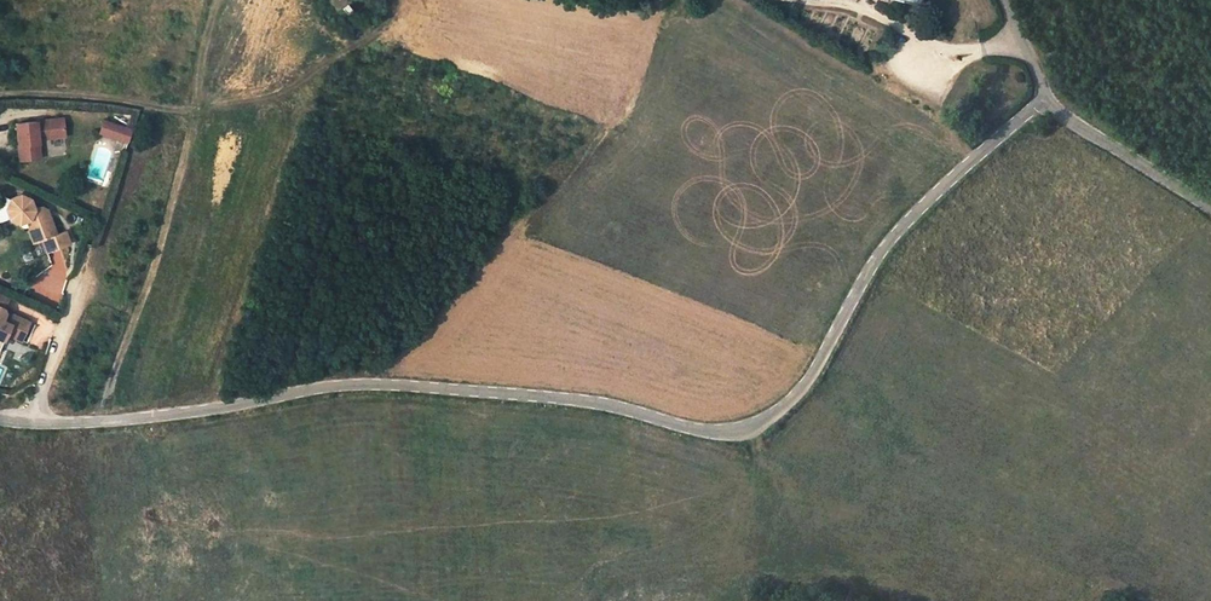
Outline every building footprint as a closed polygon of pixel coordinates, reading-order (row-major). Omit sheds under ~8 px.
[(325,1),(325,3),(326,4),(327,5),(327,6),(328,7),(329,8),(331,9),(332,10),(333,10),(334,10),(336,11),(337,11),(339,11),(340,11),(341,10),(343,10),(344,9),(351,18),(356,13),(349,5),(349,4),(350,3),(350,2),(351,1),(351,0),(325,0),(325,1)] [(62,115),(15,121),(19,158),(40,155),(37,136),(64,133),(62,115)] [(115,134),(117,126),(102,121),(98,133),(127,142),(128,138),(115,134)] [(128,138),(131,130),(117,126),(115,134),(128,138)] [(48,250),(70,241),(65,228),(57,231),(50,215),(42,218),(40,213),(43,212),(40,204),(34,206),(30,197),(19,195),(9,199),(5,207),(9,217),(19,221),(20,221),(21,223),(25,225),(28,224),(34,241),(43,237),(48,250)] [(47,207),(40,204),(43,212),(40,213),(42,218),(50,215),(47,207)] [(0,290),(0,305),(5,307),(13,311),(19,298),(0,290)] [(39,325),(17,315),(15,316),(13,311),(5,307),(2,314),(0,315),(0,352),(1,353),(7,340),(10,341),(15,340),(16,336),(31,343),(39,325)] [(804,370),(808,360),(799,357),(795,367),(804,370)]
